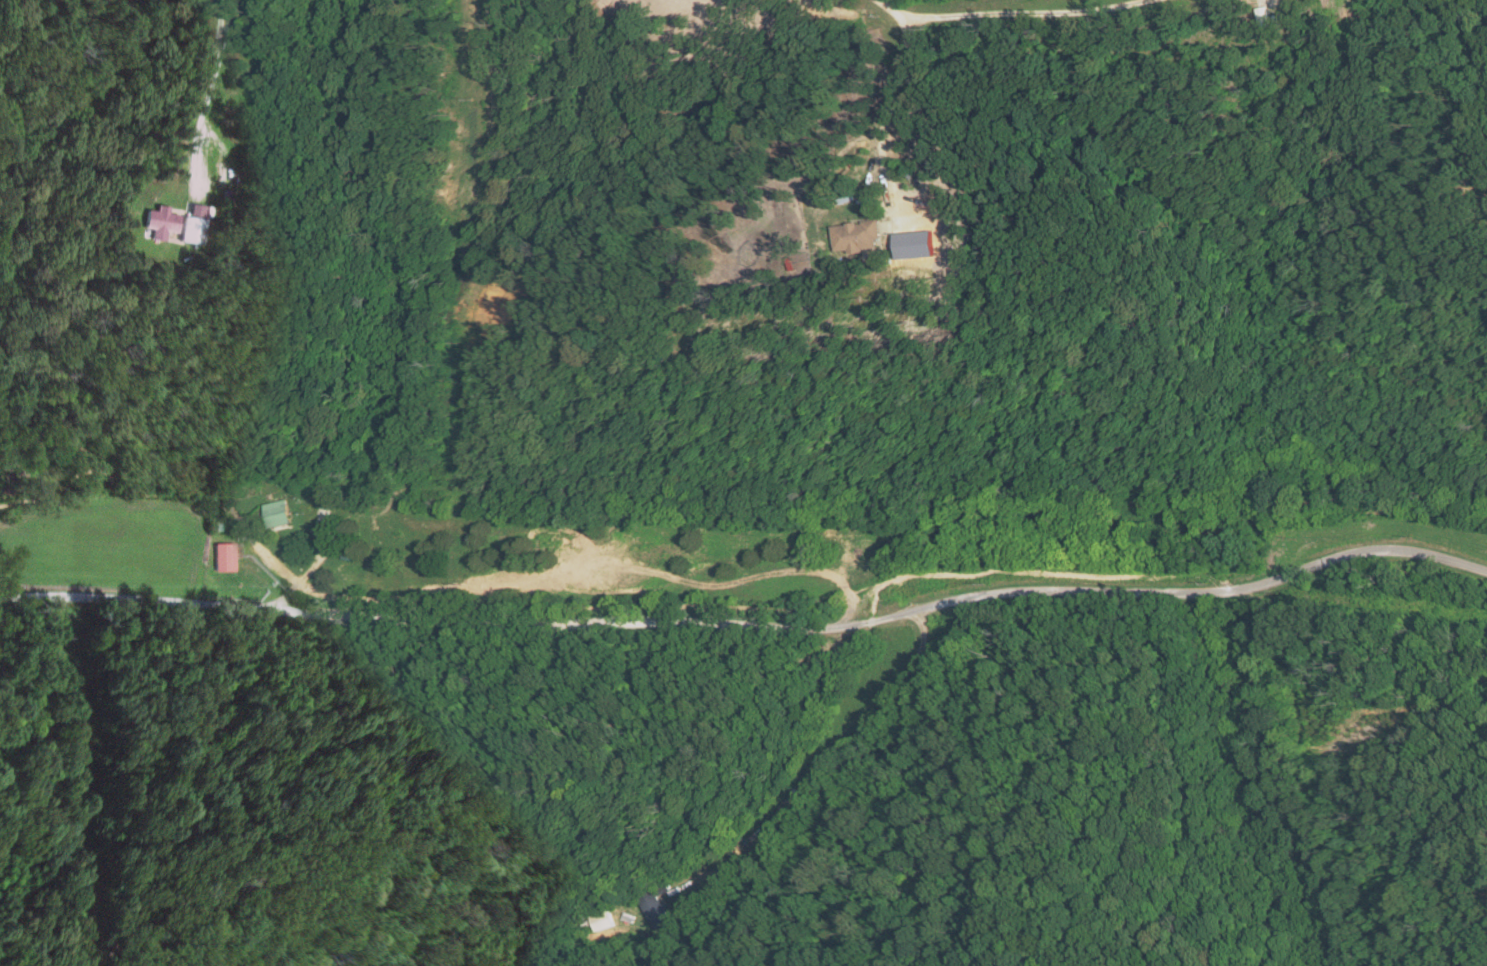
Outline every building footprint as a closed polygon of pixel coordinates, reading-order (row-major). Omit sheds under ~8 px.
[(173,232),(175,214),(164,213),(165,206),(152,205),(151,211),(141,210),(139,228),(148,229),(147,239),(161,241),(162,231),(173,232)] [(835,252),(848,250),(848,252),(880,249),(877,221),(832,225),(835,252)] [(290,523),(284,500),(262,505),(268,529),(290,523)] [(232,543),(213,543),(213,571),(233,570),(232,543)] [(658,889),(641,897),(657,930),(673,923),(658,889)]
